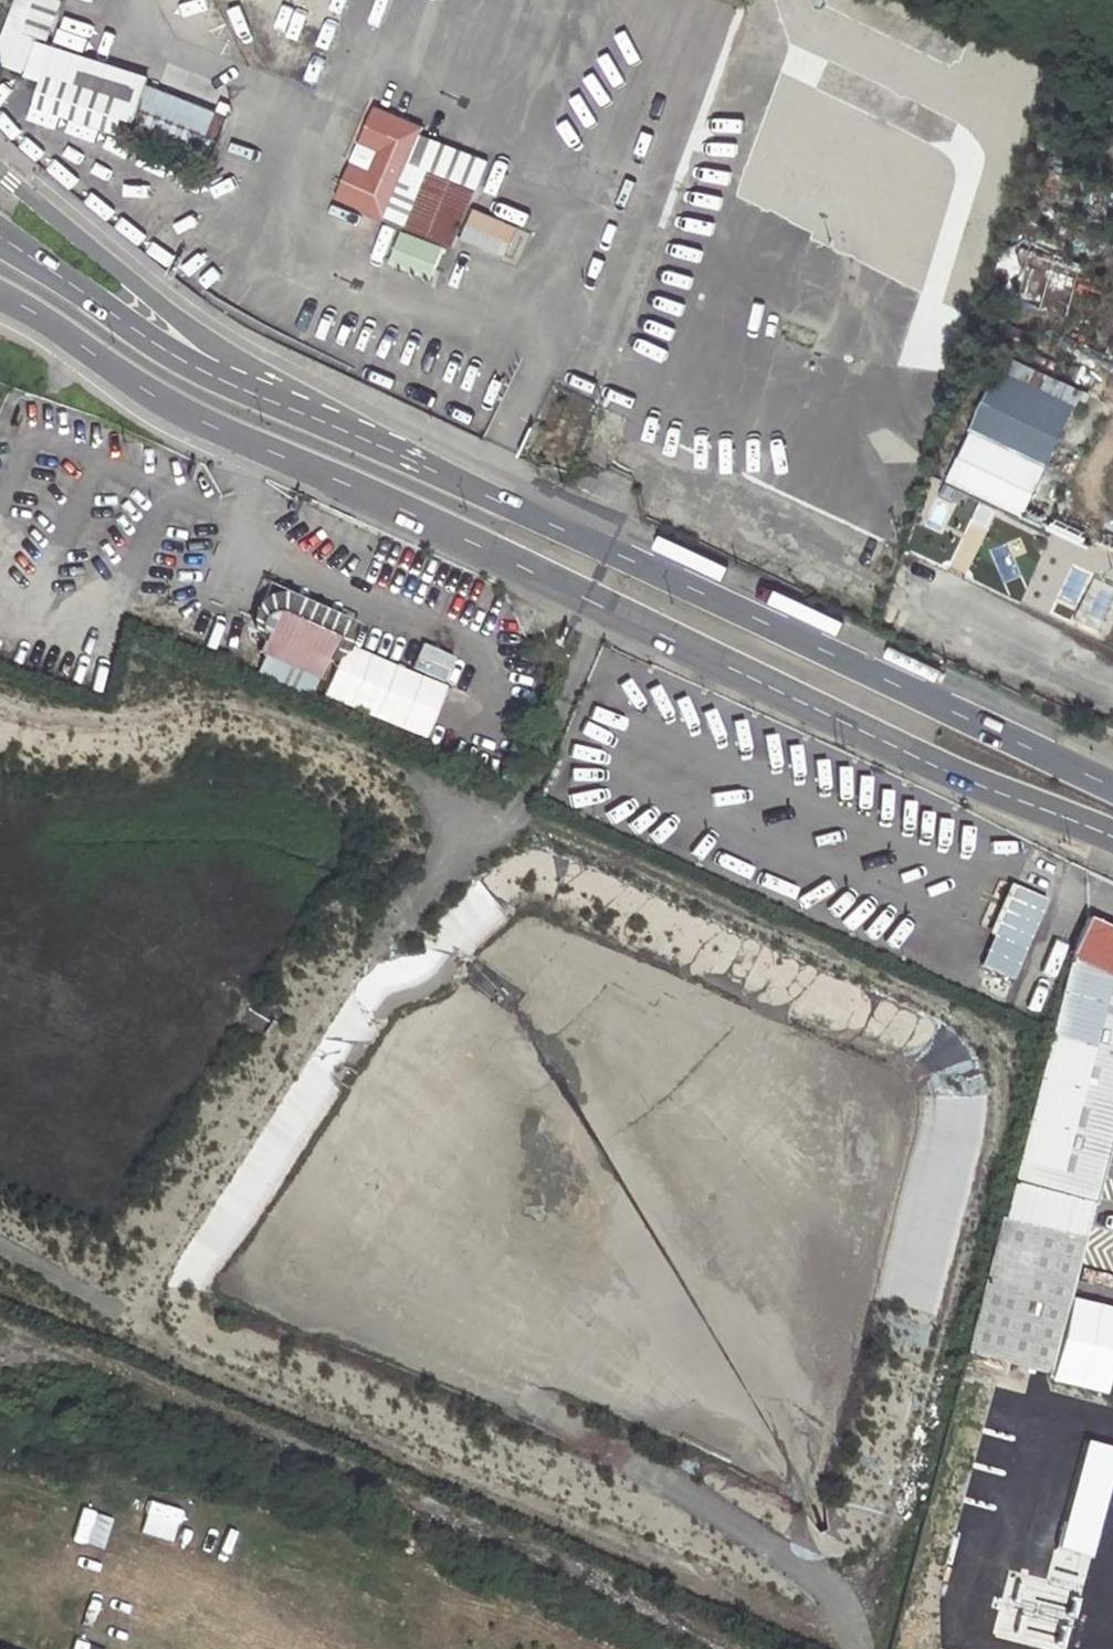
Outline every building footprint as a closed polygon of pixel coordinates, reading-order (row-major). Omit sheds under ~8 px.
[(0,38),(0,67),(40,81),(31,106),(112,135),(118,119),(134,125),(150,79),(51,44),(67,0),(14,0),(0,38)] [(224,116),(150,87),(135,125),(209,154),(224,116)] [(423,127),(372,107),(336,199),(455,246),(457,240),(521,265),(533,233),(469,207),(488,161),(420,135),(423,127)] [(444,248),(401,231),(388,263),(431,280),(444,248)] [(1084,392),(1009,361),(958,484),(1034,515),(1084,392)] [(341,635),(269,604),(260,624),(263,625),(259,634),(265,637),(259,652),(323,679),(341,635)] [(442,689),(343,646),(321,698),(419,741),(442,689)] [(1014,885),(980,966),(1014,980),(1048,899),(1014,885)] [(1090,915),(1073,951),(1077,953),(1017,1177),(1092,1198),(1112,1120),(1112,925),(1090,915)] [(1107,1167),(1087,1249),(1112,1255),(1112,1169),(1107,1167)] [(1048,1369),(1092,1198),(1017,1177),(1016,1179),(972,1349),(1048,1369)] [(1071,1297),(1050,1378),(1105,1393),(1112,1362),(1112,1308),(1071,1297)]
